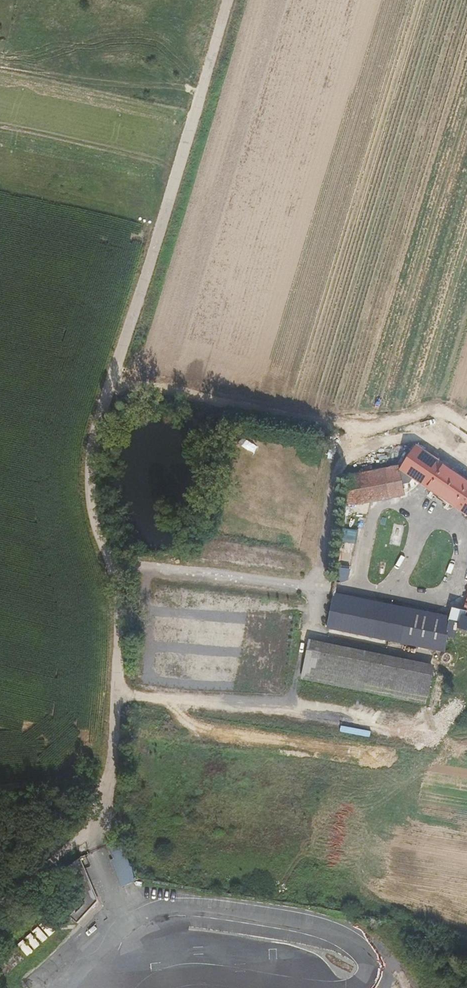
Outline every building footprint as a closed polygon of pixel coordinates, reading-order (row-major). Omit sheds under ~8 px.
[(466,514),(466,480),(416,441),(399,464),(433,491),(430,500),(437,506),(444,498),(466,514)] [(343,500),(357,498),(400,490),(397,465),(346,473),(343,500)] [(343,500),(338,544),(354,545),(357,498),(343,500)] [(466,635),(466,579),(461,604),(452,602),(451,605),(445,604),(444,612),(333,589),(326,623),(443,649),(447,631),(466,635)] [(431,664),(309,637),(300,676),(423,702),(431,664)] [(103,849),(121,887),(136,880),(118,842),(103,849)] [(84,902),(70,915),(78,923),(99,900),(80,856),(68,864),(84,902)] [(46,919),(17,944),(28,956),(56,932),(46,919)]
